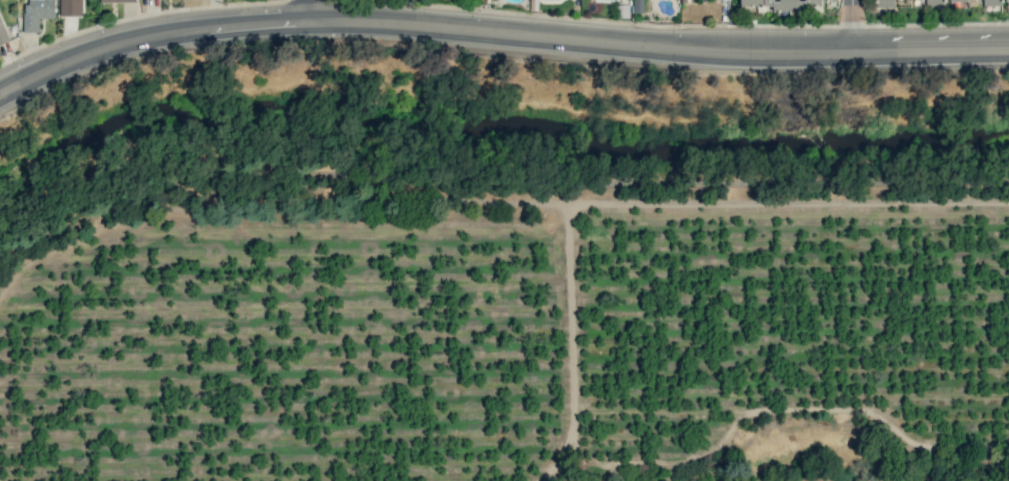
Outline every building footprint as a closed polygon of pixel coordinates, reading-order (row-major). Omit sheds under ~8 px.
[(55,18),(55,0),(30,0),(30,4),(23,4),(24,32),(39,31),(39,19),(55,18)] [(60,16),(83,16),(83,0),(60,0),(60,16)] [(644,0),(634,0),(634,12),(643,12),(644,0)] [(742,5),(757,6),(757,10),(822,10),(822,0),(742,0),(742,5)] [(9,41),(0,15),(0,44),(9,41)]
